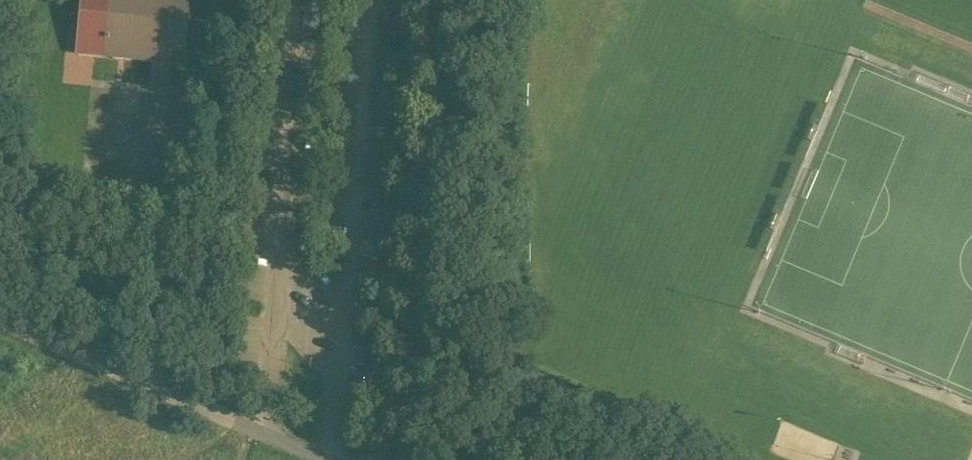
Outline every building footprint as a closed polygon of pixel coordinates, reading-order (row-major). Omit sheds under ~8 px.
[(84,11),(79,54),(154,62),(169,63),(185,65),(191,0),(85,0),(84,11)] [(302,44),(318,46),(322,0),(305,0),(302,44)] [(152,74),(168,76),(169,63),(154,62),(152,74)] [(469,359),(463,371),(476,377),(482,364),(469,359)]
